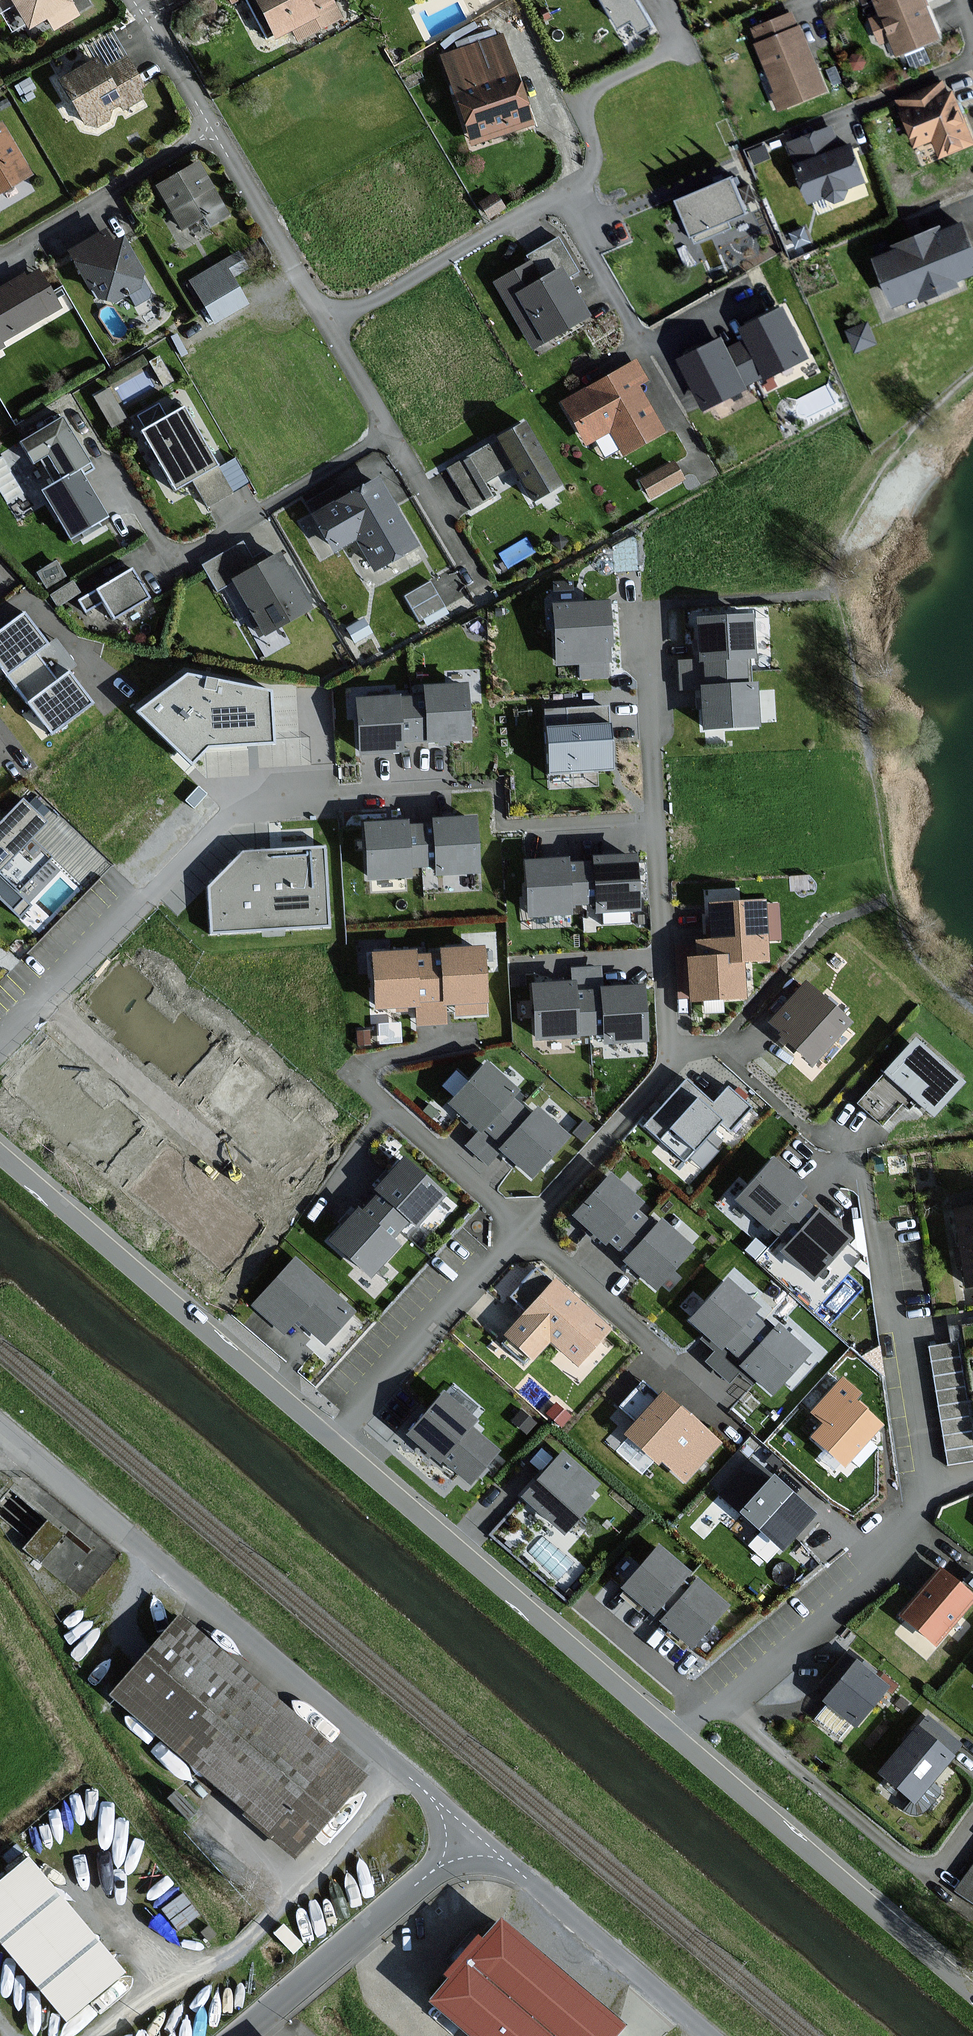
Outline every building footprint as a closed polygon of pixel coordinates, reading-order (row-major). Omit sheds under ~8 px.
[(70,0),(15,0),(30,26),(71,2),(70,0)] [(278,35),(294,27),(299,37),(340,17),(332,0),(259,0),(278,35)] [(618,25),(630,19),(638,32),(650,25),(636,0),(603,0),(618,25)] [(881,15),(870,19),(879,41),(890,37),(896,54),(937,38),(922,0),(876,0),(881,15)] [(791,15),(754,29),(759,43),(755,45),(779,108),(825,90),(800,26),(796,28),(791,15)] [(91,41),(103,62),(124,50),(112,29),(91,41)] [(473,143),(531,124),(515,76),(502,37),(445,56),(458,95),(473,143)] [(97,59),(62,80),(88,123),(94,119),(97,124),(108,118),(105,113),(122,103),(125,108),(142,98),(136,89),(142,85),(125,57),(103,70),(97,59)] [(942,84),(898,101),(915,145),(933,138),(940,156),(972,144),(953,95),(947,97),(942,84)] [(0,124),(0,191),(31,173),(2,123),(0,124)] [(831,128),(788,143),(797,166),(810,202),(828,195),(831,204),(847,198),(844,190),(864,183),(850,146),(839,150),(831,128)] [(199,163),(159,186),(182,227),(205,214),(211,224),(228,215),(199,163)] [(745,213),(730,178),(675,201),(690,237),(694,235),(696,241),(729,227),(726,221),(745,213)] [(874,260),(892,305),(917,294),(919,301),(956,285),(954,280),(972,272),(972,256),(960,225),(940,233),(938,228),(892,246),(894,252),(874,260)] [(97,291),(100,296),(114,301),(125,295),(140,286),(143,270),(141,267),(125,238),(112,246),(104,232),(93,238),(71,250),(91,286),(94,285),(97,291)] [(534,346),(587,316),(565,277),(576,270),(558,239),(525,258),(528,263),(496,281),(534,346)] [(238,253),(192,280),(216,320),(247,302),(232,277),(247,268),(238,253)] [(0,290),(0,340),(59,306),(39,272),(27,279),(25,276),(0,290)] [(741,330),(746,340),(765,378),(806,357),(782,309),(741,330)] [(867,325),(847,333),(855,351),(874,343),(867,325)] [(703,409),(744,388),(725,351),(720,339),(678,360),(703,409)] [(765,378),(746,340),(725,351),(744,388),(765,378)] [(172,380),(159,358),(152,362),(164,384),(172,380)] [(636,361),(564,400),(587,443),(612,430),(624,453),(662,432),(637,385),(646,380),(636,361)] [(125,418),(109,390),(96,397),(113,425),(125,418)] [(161,398),(132,415),(139,426),(168,409),(161,398)] [(184,407),(144,430),(177,488),(194,479),(208,505),(231,492),(184,407)] [(48,453),(62,478),(79,468),(89,462),(63,418),(22,441),(34,461),(48,453)] [(560,484),(525,423),(500,438),(448,468),(471,507),(492,495),(484,481),(514,463),(535,498),(560,484)] [(683,480),(673,463),(642,480),(651,497),(683,480)] [(71,536),(106,516),(79,468),(62,478),(44,488),(71,536)] [(378,479),(316,515),(336,549),(358,536),(377,568),(416,545),(378,479)] [(310,606),(279,554),(258,566),(245,542),(204,565),(218,589),(235,579),(265,632),(310,606)] [(150,597),(133,568),(80,600),(87,612),(105,601),(114,617),(150,597)] [(443,607),(429,583),(406,597),(420,620),(443,607)] [(612,643),(610,603),(555,606),(559,664),(581,663),(582,677),(606,676),(606,661),(610,661),(609,643),(612,643)] [(8,673),(34,653),(46,644),(22,613),(0,631),(0,662),(8,673)] [(698,619),(701,660),(707,659),(745,657),(755,656),(752,615),(698,619)] [(364,620),(349,628),(355,640),(371,632),(364,620)] [(31,702),(57,682),(34,653),(8,673),(31,702)] [(747,683),(745,657),(707,659),(709,685),(747,683)] [(92,703),(69,673),(57,682),(31,702),(54,732),(92,703)] [(190,673),(140,711),(194,762),(209,747),(273,742),(270,691),(190,673)] [(759,725),(756,682),(747,683),(709,685),(702,686),(705,728),(759,725)] [(465,684),(425,687),(426,697),(429,739),(429,741),(468,739),(465,684)] [(362,752),(403,750),(402,741),(400,699),(400,696),(359,699),(362,752)] [(429,739),(426,697),(400,699),(402,741),(429,739)] [(608,707),(546,711),(547,729),(550,773),(612,769),(610,725),(608,707)] [(0,824),(0,897),(20,917),(31,906),(17,892),(51,858),(31,838),(46,823),(23,801),(0,824)] [(435,820),(435,825),(437,864),(438,873),(478,871),(475,817),(435,820)] [(370,878),(411,876),(411,866),(408,827),(408,821),(367,824),(370,878)] [(437,864),(435,825),(408,827),(411,866),(437,864)] [(243,852),(209,888),(212,933),(328,925),(325,847),(243,852)] [(635,856),(595,858),(595,864),(597,902),(597,911),(638,909),(635,856)] [(572,912),(572,904),(570,865),(569,858),(527,860),(529,914),(572,912)] [(595,864),(570,865),(572,904),(597,902),(595,864)] [(766,960),(764,902),(712,904),(713,930),(713,940),(699,941),(700,959),(690,959),(691,976),(692,999),(744,997),(743,960),(766,960)] [(443,949),(443,955),(445,998),(446,1003),(486,1001),(483,947),(443,949)] [(419,1006),(419,1000),(416,956),(416,951),(374,953),(377,1008),(419,1006)] [(445,998),(443,955),(416,956),(419,1000),(445,998)] [(535,985),(538,1038),(578,1035),(575,992),(575,982),(535,985)] [(644,985),(602,988),(602,990),(605,1033),(605,1041),(648,1038),(644,985)] [(848,1022),(806,985),(774,1022),(785,1031),(781,1035),(813,1063),(848,1022)] [(602,990),(575,992),(578,1035),(605,1033),(602,990)] [(369,1031),(358,1032),(359,1045),(370,1044),(369,1031)] [(961,1081),(915,1041),(886,1073),(860,1102),(884,1123),(903,1101),(910,1107),(916,1100),(932,1114),(961,1081)] [(481,1130),(483,1127),(512,1095),(518,1089),(487,1062),(450,1103),(481,1130)] [(727,1130),(749,1107),(729,1089),(713,1106),(688,1082),(646,1126),(685,1162),(691,1156),(703,1168),(718,1151),(715,1148),(721,1141),(712,1132),(720,1124),(727,1130)] [(505,1146),(533,1115),(512,1095),(483,1127),(505,1146)] [(538,1109),(533,1115),(505,1146),(502,1148),(532,1176),(568,1136),(538,1109)] [(502,1148),(505,1146),(483,1127),(481,1130),(468,1143),(489,1162),(502,1148)] [(406,1159),(378,1189),(381,1193),(411,1220),(416,1225),(444,1195),(406,1159)] [(774,1160),(738,1200),(768,1226),(797,1193),(804,1186),(774,1160)] [(606,1244),(609,1241),(637,1209),(643,1202),(611,1174),(573,1215),(606,1244)] [(363,1212),(393,1239),(411,1220),(381,1193),(363,1212)] [(818,1211),(797,1193),(768,1226),(789,1244),(818,1211)] [(957,1210),(963,1251),(968,1285),(972,1284),(972,1207),(957,1210)] [(398,1244),(393,1239),(363,1212),(359,1209),(332,1238),(371,1274),(398,1244)] [(637,1209),(609,1241),(627,1258),(656,1226),(637,1209)] [(813,1277),(848,1237),(818,1211),(789,1244),(783,1251),(813,1277)] [(693,1248),(662,1219),(656,1226),(627,1258),(625,1260),(656,1288),(693,1248)] [(296,1259),(256,1304),(285,1330),(297,1316),(325,1342),(353,1311),(296,1259)] [(691,1321),(722,1349),(725,1345),(753,1313),(759,1307),(728,1279),(691,1321)] [(579,1362),(610,1329),(578,1300),(556,1280),(526,1314),(508,1333),(534,1357),(551,1338),(579,1362)] [(745,1363),(773,1331),(753,1313),(725,1345),(745,1363)] [(810,1352),(779,1324),(773,1331),(745,1363),(742,1366),(773,1393),(810,1352)] [(958,1342),(929,1347),(948,1465),(972,1461),(972,1437),(958,1342)] [(854,1388),(845,1380),(828,1398),(814,1413),(827,1425),(816,1438),(845,1464),(880,1425),(854,1401),(860,1394),(854,1388)] [(410,1435),(440,1461),(442,1458),(469,1426),(476,1419),(445,1393),(410,1435)] [(680,1410),(664,1395),(627,1435),(657,1462),(661,1458),(685,1479),(719,1442),(682,1408),(680,1410)] [(570,1416),(556,1404),(548,1413),(562,1425),(570,1416)] [(535,1424),(522,1412),(514,1421),(527,1433),(535,1424)] [(470,1482),(497,1450),(469,1426),(442,1458),(470,1482)] [(563,1452),(524,1495),(565,1531),(593,1500),(588,1496),(599,1483),(563,1452)] [(720,1495),(741,1513),(760,1530),(784,1551),(817,1514),(792,1493),(752,1458),(720,1495)] [(85,1554),(48,1523),(26,1549),(64,1580),(85,1554)] [(661,1546),(624,1588),(653,1613),(690,1571),(661,1546)] [(904,1615),(936,1642),(972,1599),(972,1597),(943,1571),(904,1615)] [(699,1580),(662,1622),(692,1648),(729,1605),(699,1580)] [(271,1830),(295,1851),(362,1775),(181,1618),(114,1694),(245,1808),(271,1830)] [(858,1662),(825,1701),(856,1726),(888,1687),(858,1662)] [(919,1730),(882,1773),(915,1802),(952,1758),(919,1730)] [(29,1860),(0,1884),(0,1937),(66,2018),(121,1972),(29,1860)] [(958,1888),(972,1900),(972,1868),(958,1888)] [(503,1920),(467,1961),(433,2000),(475,2035),(613,2035),(623,2025),(503,1920)]
